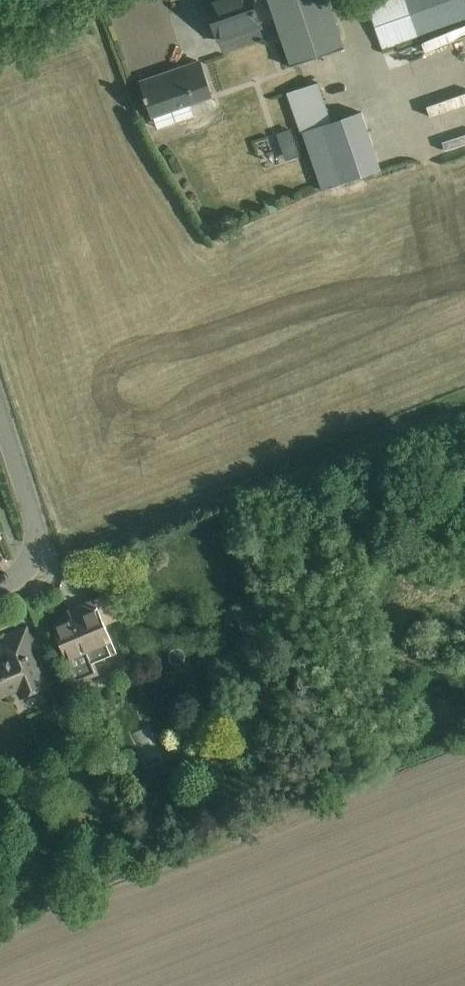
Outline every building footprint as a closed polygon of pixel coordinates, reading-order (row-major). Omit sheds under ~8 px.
[(263,25),(254,0),(227,0),(205,8),(217,42),(263,25)] [(464,25),(464,0),(374,0),(361,5),(381,57),(464,25)] [(325,3),(282,18),(302,77),(345,63),(325,3)] [(150,118),(213,98),(201,60),(138,80),(150,118)] [(322,90),(295,100),(331,195),(393,172),(371,113),(335,126),(322,90)] [(275,132),(283,150),(270,154),(274,163),(298,153),(287,127),(275,132)] [(254,140),(258,154),(269,151),(264,137),(254,140)] [(75,677),(121,660),(98,597),(51,614),(75,677)] [(49,686),(27,633),(4,642),(9,654),(0,658),(0,696),(22,687),(26,696),(49,686)]
